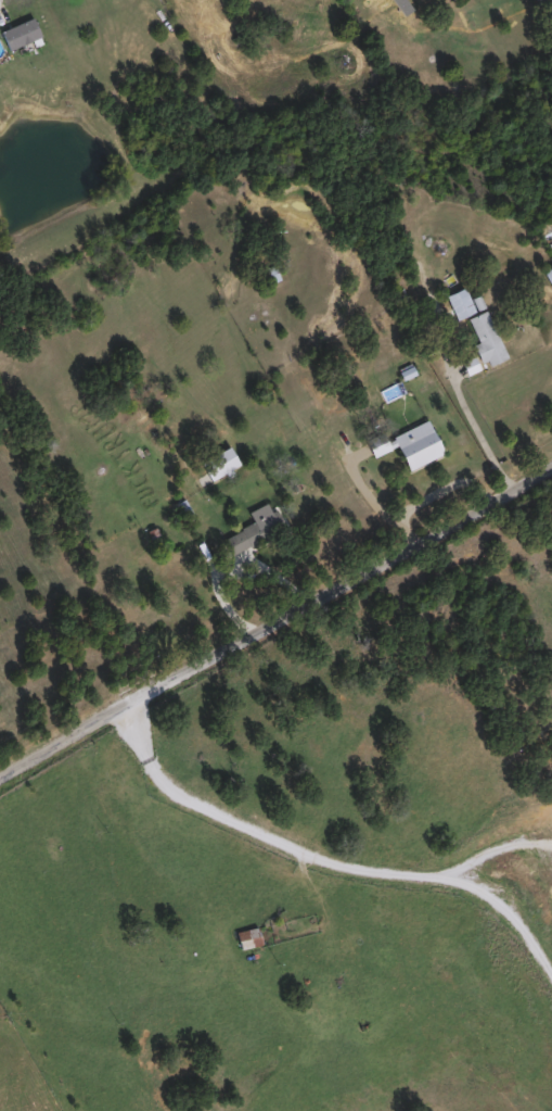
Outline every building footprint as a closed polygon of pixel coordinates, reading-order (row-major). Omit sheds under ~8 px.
[(5,49),(0,35),(0,29),(31,17),(38,36),(5,49)] [(416,283),(410,258),(418,256),(424,281),(416,283)] [(445,294),(463,287),(473,311),(455,318),(445,294)] [(504,356),(484,365),(464,318),(485,310),(504,356)] [(390,437),(425,419),(441,453),(408,470),(390,437)] [(365,440),(381,432),(389,447),(374,456),(365,440)] [(222,534),(275,509),(284,529),(231,554),(222,534)] [(234,931),(256,927),(258,947),(236,949),(234,931)]
